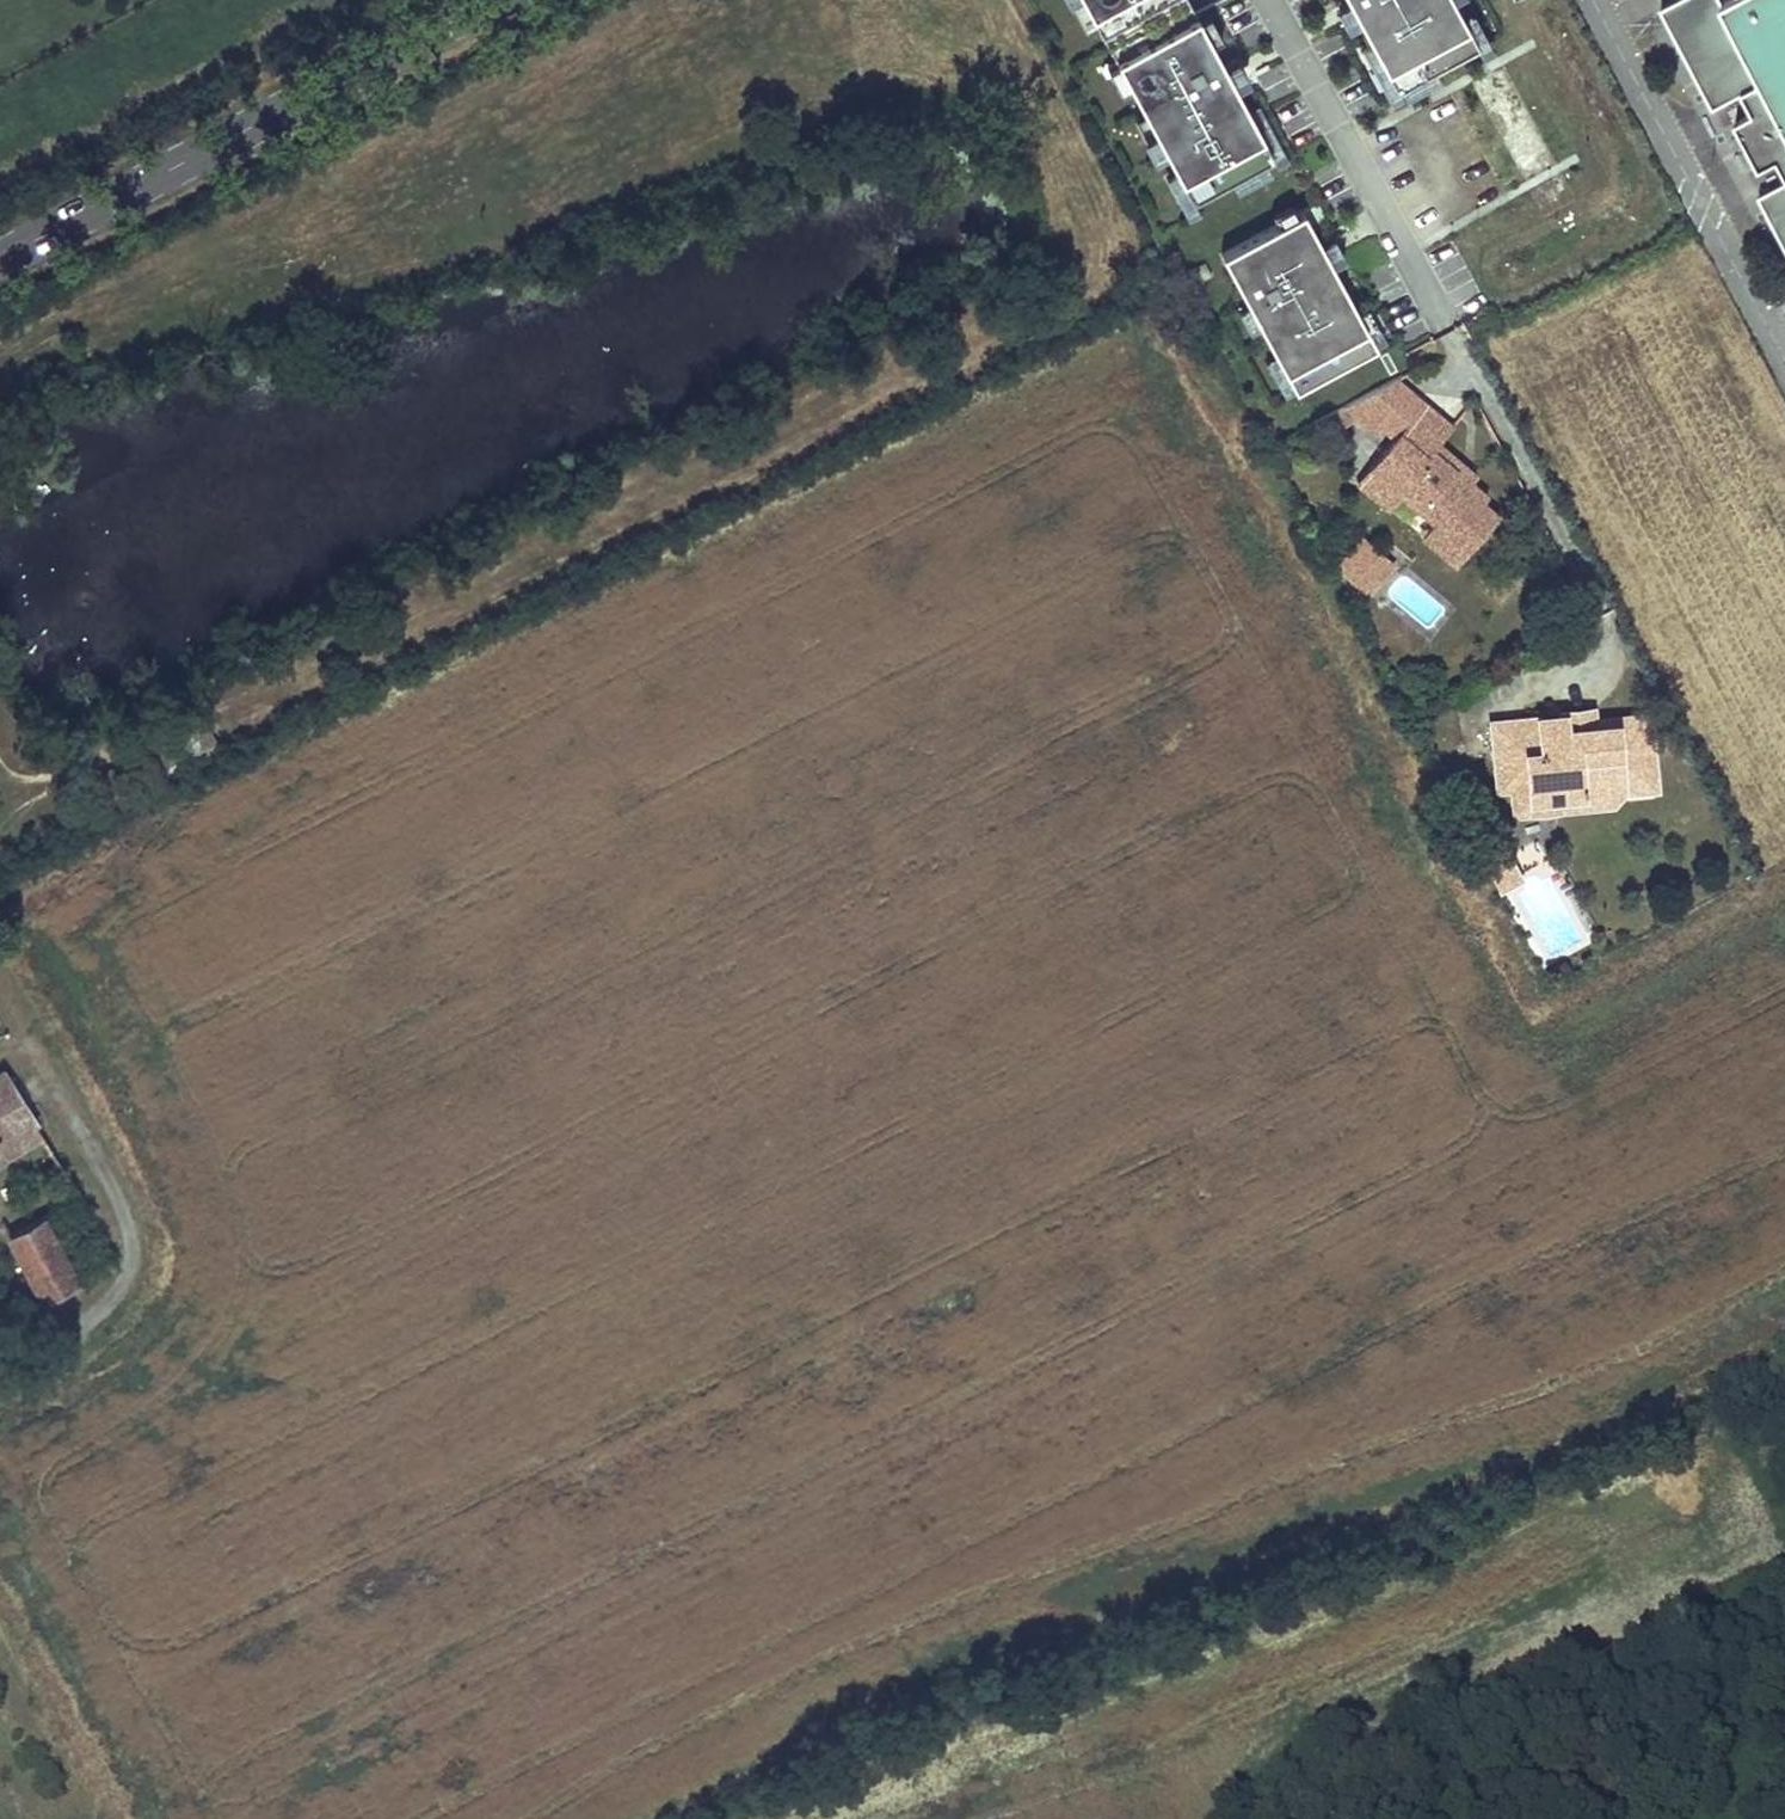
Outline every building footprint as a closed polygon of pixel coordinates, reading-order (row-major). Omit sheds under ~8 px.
[(1189,198),(1270,154),(1186,0),(1081,0),(1189,198)] [(1393,87),(1474,42),(1451,0),(1346,0),(1393,87)] [(1663,7),(1714,105),(1743,90),(1754,111),(1736,121),(1760,167),(1778,158),(1784,171),(1784,0),(1675,0),(1663,7)] [(1761,194),(1784,241),(1784,181),(1761,194)] [(1300,210),(1219,254),(1293,390),(1374,346),(1300,210)] [(1343,405),(1393,439),(1420,400),(1391,379),(1366,392),(1343,405)] [(1393,439),(1382,455),(1396,464),(1382,484),(1402,497),(1437,522),(1426,537),(1461,561),(1497,510),(1484,499),(1488,493),(1473,482),(1466,492),(1448,480),(1455,470),(1428,451),(1436,440),(1450,421),(1420,400),(1393,439)] [(1480,471),(1436,440),(1428,451),(1455,470),(1448,480),(1466,492),(1473,482),(1480,471)] [(1396,464),(1382,455),(1360,485),(1394,509),(1402,497),(1382,484),(1396,464)] [(1397,566),(1367,544),(1345,575),(1376,596),(1397,566)] [(1558,732),(1589,729),(1588,722),(1588,712),(1557,715),(1558,732)] [(1557,715),(1487,722),(1493,787),(1512,785),(1525,783),(1527,795),(1553,793),(1552,783),(1578,782),(1576,785),(1574,788),(1575,794),(1578,796),(1584,800),(1592,803),(1610,802),(1618,788),(1650,787),(1643,717),(1588,722),(1589,729),(1558,732),(1557,715)] [(189,749),(211,740),(205,725),(183,734),(189,749)] [(1512,785),(1514,810),(1592,803),(1584,800),(1578,796),(1575,794),(1574,788),(1576,785),(1578,782),(1552,783),(1553,793),(1527,795),(1525,783),(1512,785)] [(37,1138),(0,1074),(0,1159),(37,1138)] [(3,1238),(22,1271),(41,1305),(74,1287),(38,1220),(3,1238)]
